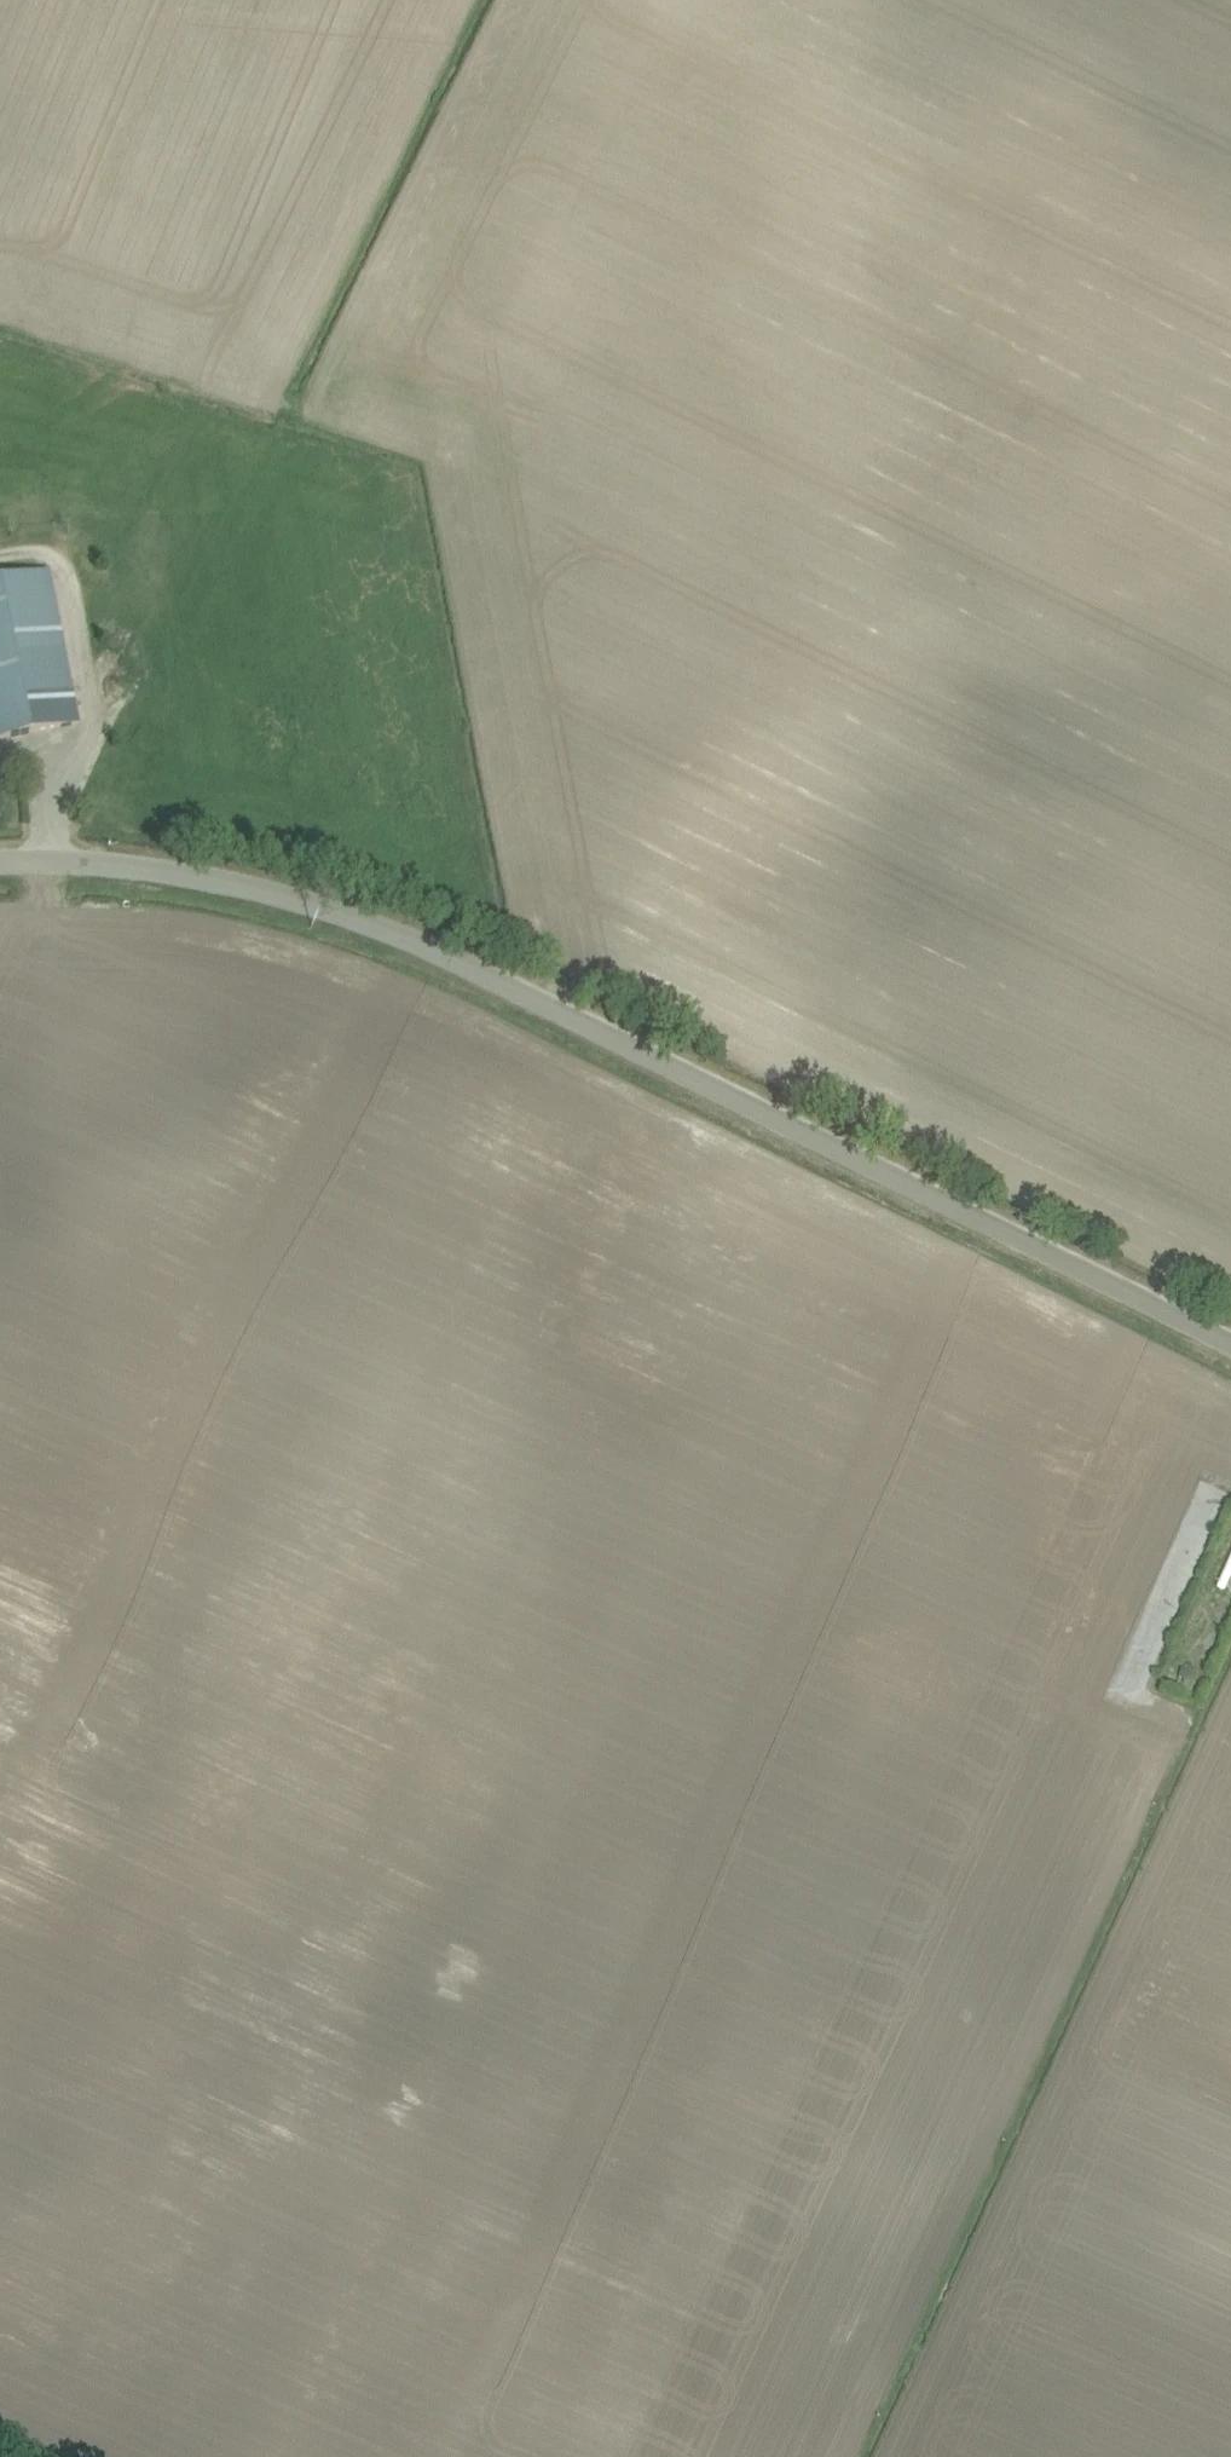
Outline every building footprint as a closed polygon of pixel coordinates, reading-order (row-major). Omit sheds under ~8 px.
[(78,723),(48,572),(0,582),(0,738),(78,723)]
